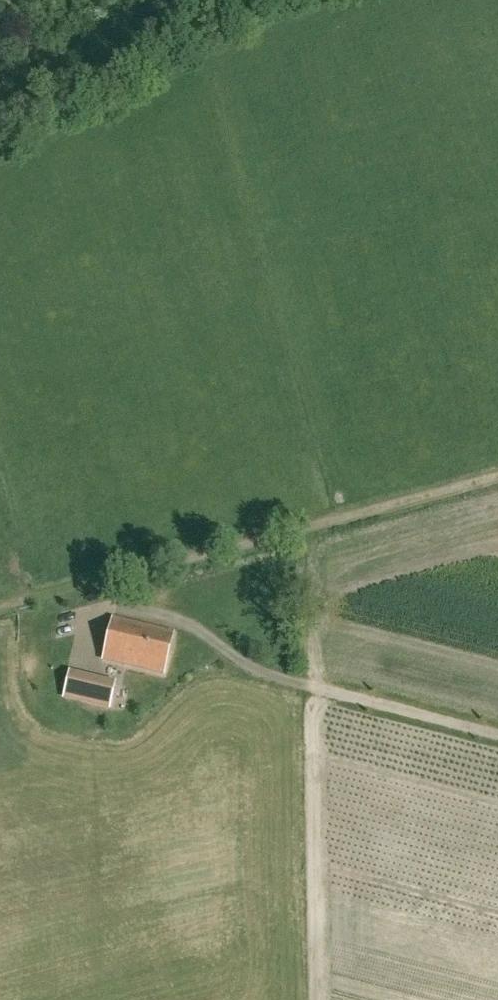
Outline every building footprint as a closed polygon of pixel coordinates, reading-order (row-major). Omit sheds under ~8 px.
[(173,634),(115,620),(105,659),(163,674),(173,634)] [(63,699),(92,706),(99,679),(69,672),(63,699)]
